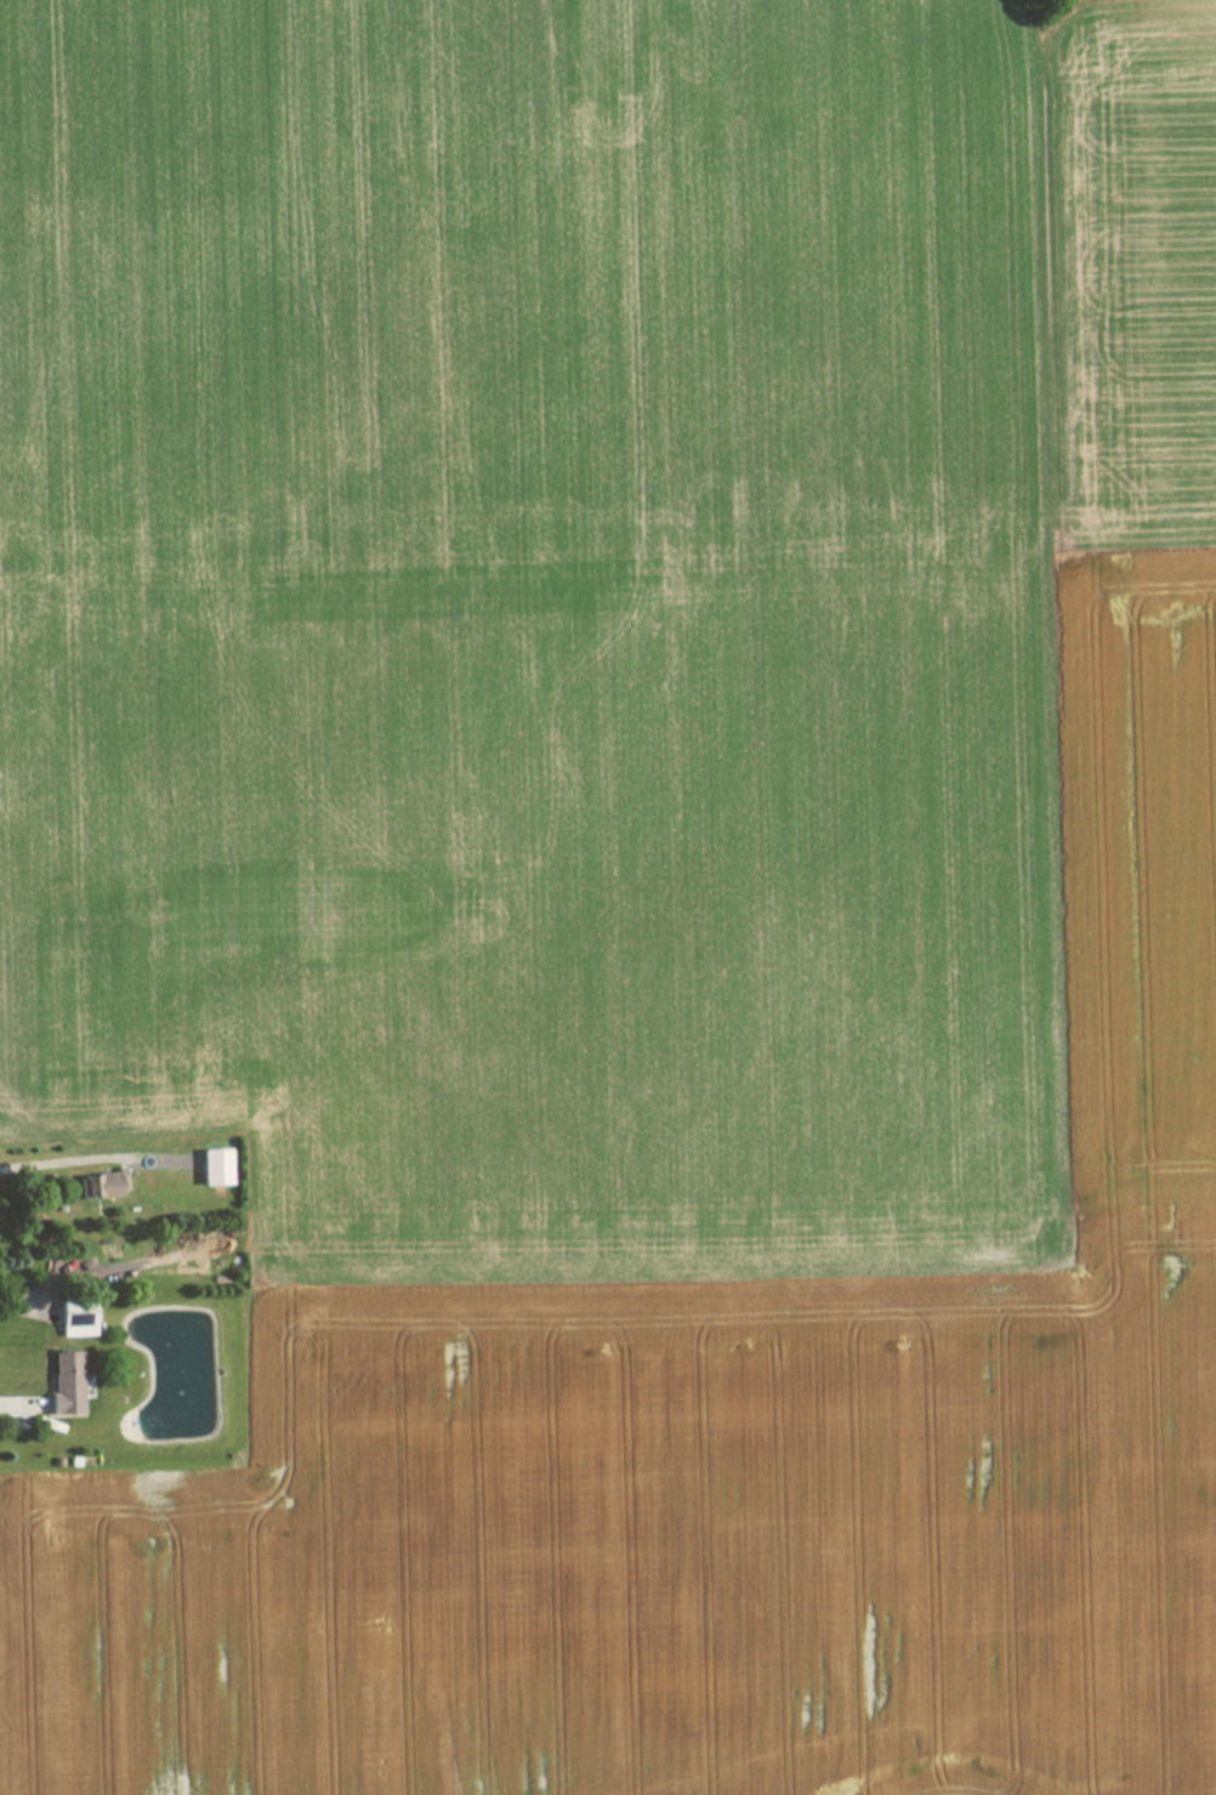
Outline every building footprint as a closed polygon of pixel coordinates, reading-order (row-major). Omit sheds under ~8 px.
[(225,1149),(197,1149),(198,1185),(225,1184),(225,1149)] [(99,1174),(83,1175),(84,1196),(111,1195),(110,1183),(100,1183),(99,1174)] [(89,1312),(55,1313),(56,1336),(90,1334),(89,1312)] [(47,1413),(77,1413),(77,1395),(87,1395),(87,1374),(76,1375),(75,1351),(46,1352),(47,1413)]
